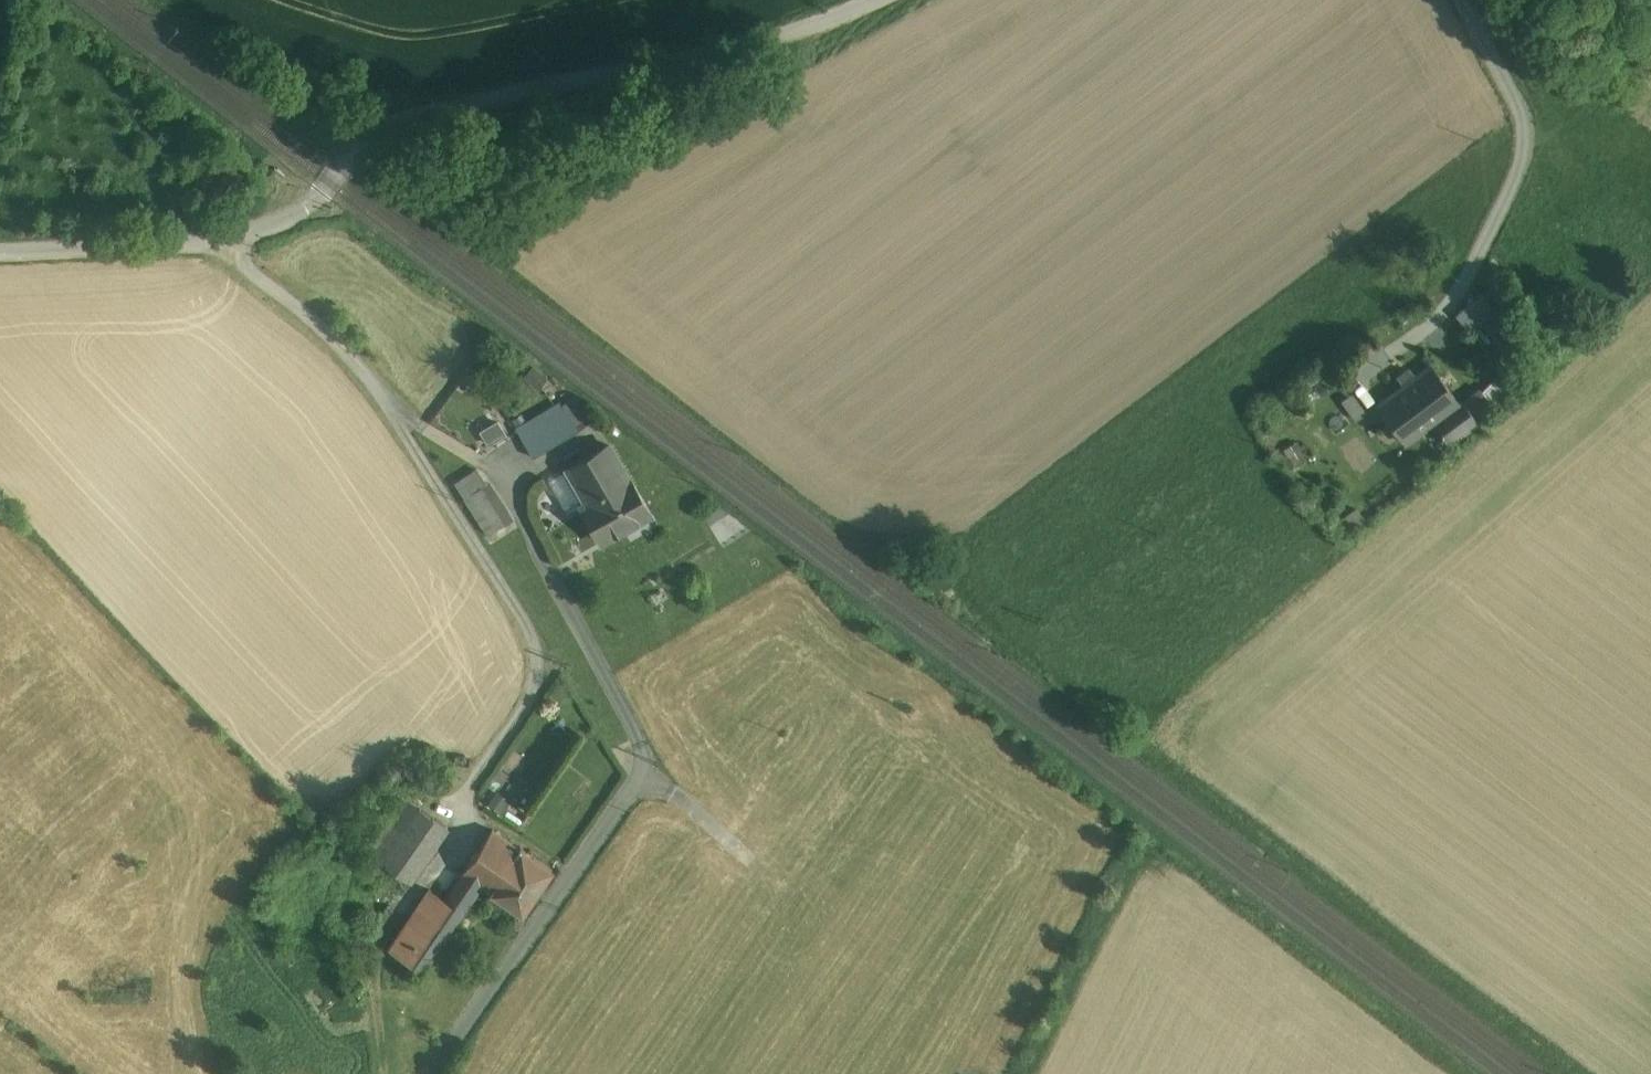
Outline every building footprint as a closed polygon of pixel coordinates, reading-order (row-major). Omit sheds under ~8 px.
[(290,176),(281,187),(289,193),(297,182),(290,176)] [(1510,319),(1499,308),(1495,312),(1505,323),(1510,319)] [(1505,323),(1495,312),(1482,324),(1510,354),(1523,341),(1505,323)] [(1434,423),(1460,404),(1431,364),(1378,404),(1407,444),(1434,423)] [(1499,374),(1466,404),(1477,421),(1483,427),(1516,397),(1499,374)] [(1357,391),(1343,399),(1356,420),(1370,411),(1357,391)] [(1459,434),(1477,421),(1466,404),(1463,401),(1460,404),(1434,423),(1448,443),(1459,434)] [(562,406),(531,424),(518,431),(533,456),(578,430),(568,414),(568,415),(562,406)] [(492,442),(509,432),(500,417),(483,428),(492,442)] [(1477,421),(1459,434),(1465,440),(1483,427),(1477,421)] [(1296,442),(1286,449),(1298,466),(1309,458),(1296,442)] [(610,446),(568,470),(588,504),(583,507),(583,508),(603,544),(650,516),(610,446)] [(588,504),(568,470),(567,469),(546,481),(568,517),(583,508),(583,507),(588,504)] [(505,526),(481,489),(471,495),(465,499),(488,536),(505,526)] [(393,847),(382,863),(410,882),(426,860),(411,850),(434,818),(421,808),(393,847)] [(434,818),(411,850),(426,860),(449,828),(434,817),(434,818)] [(521,849),(493,830),(464,872),(482,885),(523,913),(552,870),(521,848),(521,849)] [(381,839),(370,854),(382,863),(393,847),(381,839)] [(430,889),(403,929),(389,949),(423,972),(482,885),(464,872),(445,899),(430,889)]
